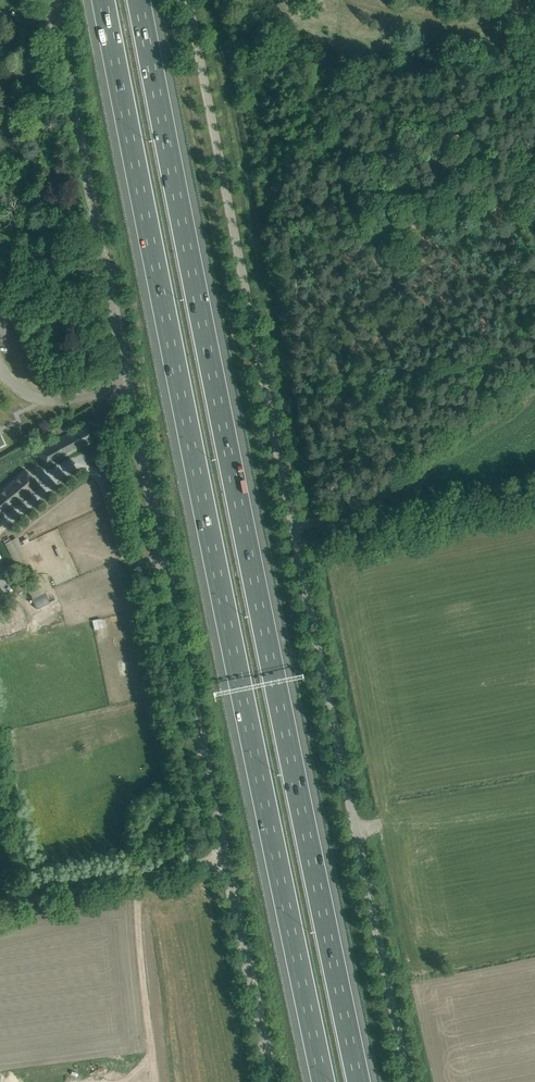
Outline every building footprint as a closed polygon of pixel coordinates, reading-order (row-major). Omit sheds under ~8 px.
[(13,331),(0,301),(0,337),(13,331)] [(37,452),(45,467),(97,440),(90,425),(37,452)] [(2,517),(17,504),(19,505),(39,489),(25,470),(0,491),(0,515),(2,517)] [(16,571),(28,566),(16,537),(3,543),(16,571)]
